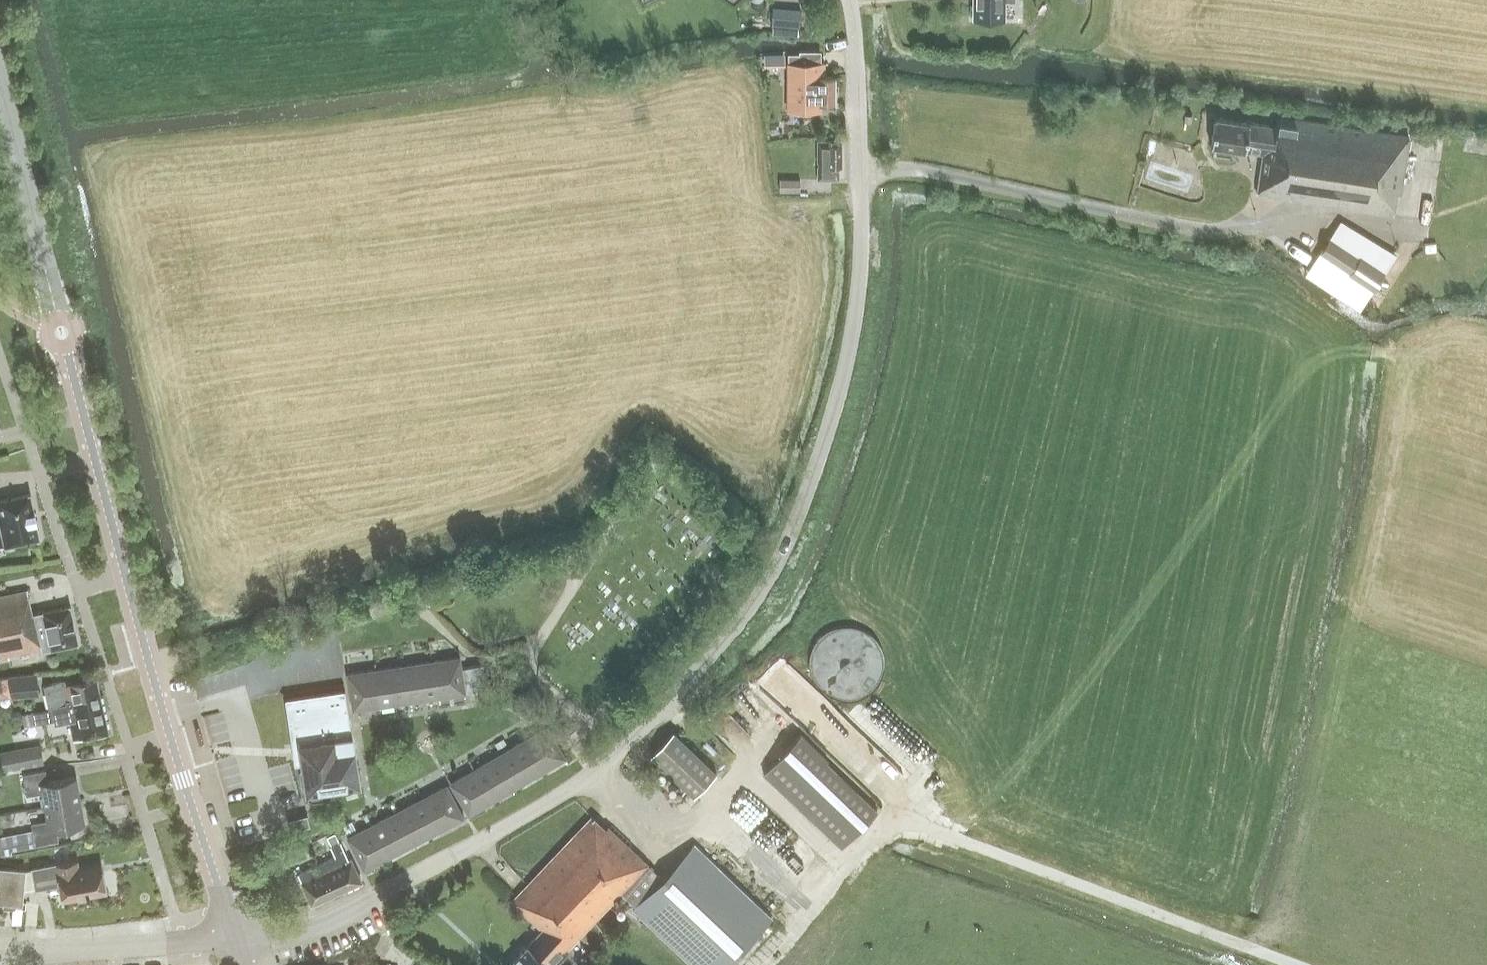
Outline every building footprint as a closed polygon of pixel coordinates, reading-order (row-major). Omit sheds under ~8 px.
[(1005,0),(1015,0),(974,0),(973,18),(1005,18),(1005,0)] [(799,27),(801,11),(787,10),(785,26),(799,27)] [(821,103),(835,102),(834,77),(824,77),(824,63),(787,64),(788,111),(821,110),(821,103)] [(1399,195),(1408,136),(1278,116),(1276,127),(1214,118),(1210,145),(1262,153),(1256,194),(1393,215),(1396,195),(1399,195)] [(820,176),(839,176),(839,167),(841,167),(841,141),(819,142),(820,176)] [(779,179),(779,192),(800,192),(800,179),(779,179)] [(1387,250),(1340,220),(1308,268),(1367,306),(1377,290),(1367,284),(1387,250)] [(4,544),(5,546),(39,539),(30,494),(0,500),(0,544),(4,544)] [(0,597),(0,659),(40,650),(32,614),(27,591),(0,597)] [(32,614),(40,650),(43,649),(44,650),(63,646),(65,653),(78,650),(77,643),(78,643),(70,606),(32,614)] [(812,646),(809,660),(812,674),(820,685),(831,693),(845,696),(859,694),(871,687),(872,686),(881,674),(884,660),(881,645),(873,633),(860,625),(846,622),(832,625),(820,633),(812,646)] [(431,661),(436,697),(465,693),(464,692),(461,668),(459,657),(431,661)] [(403,665),(408,701),(436,697),(431,661),(403,665)] [(464,692),(486,689),(483,664),(461,668),(464,692)] [(408,701),(403,665),(375,670),(381,706),(408,701)] [(347,674),(352,710),(381,706),(375,670),(347,674)] [(11,698),(38,695),(36,673),(10,676),(11,698)] [(66,701),(99,694),(96,678),(67,684),(66,677),(47,681),(53,707),(66,704),(66,701)] [(288,723),(300,743),(301,751),(303,762),(308,797),(312,798),(327,796),(329,794),(328,787),(359,782),(345,689),(285,698),(288,723)] [(34,725),(54,721),(55,725),(70,721),(74,740),(108,733),(99,694),(66,701),(66,704),(53,707),(52,707),(52,708),(32,712),(34,725)] [(294,763),(303,762),(301,751),(300,743),(288,723),(293,752),(294,760),(294,763)] [(547,726),(522,740),(541,772),(565,757),(547,726)] [(673,732),(650,755),(694,797),(716,773),(673,732)] [(877,809),(799,735),(763,773),(841,846),(877,809)] [(522,740),(498,755),(517,786),(541,772),(522,740)] [(40,744),(0,751),(4,771),(44,764),(40,744)] [(498,755),(475,769),(493,800),(517,786),(498,755)] [(469,815),(493,800),(475,769),(450,783),(469,815)] [(42,793),(45,807),(80,800),(76,777),(48,782),(46,770),(23,774),(27,795),(42,793)] [(447,785),(422,798),(438,831),(463,818),(447,785)] [(422,798),(397,811),(414,844),(438,831),(422,798)] [(31,823),(33,831),(35,845),(58,841),(56,829),(84,824),(80,800),(45,807),(47,820),(31,823)] [(397,811),(372,824),(389,857),(414,844),(397,811)] [(310,825),(307,814),(291,818),(294,830),(310,825)] [(518,895),(511,901),(542,930),(509,964),(548,964),(549,964),(554,964),(567,952),(565,951),(620,893),(697,964),(728,964),(769,921),(691,847),(662,878),(607,827),(604,830),(591,818),(518,895)] [(364,870),(389,857),(372,824),(347,837),(364,870)] [(0,837),(0,842),(2,851),(35,845),(33,831),(0,837)] [(336,832),(326,837),(330,845),(340,840),(336,832)] [(335,857),(323,863),(336,893),(361,881),(351,859),(349,860),(341,843),(331,847),(335,857)] [(62,899),(106,891),(103,873),(99,873),(98,865),(78,869),(76,860),(32,868),(36,888),(59,883),(62,899)] [(312,904),(336,893),(323,863),(298,874),(312,904)] [(21,901),(23,871),(0,869),(0,900),(5,900),(4,907),(15,908),(15,901),(21,902),(21,901)] [(22,925),(23,910),(15,909),(15,908),(14,908),(13,924),(22,925)]
